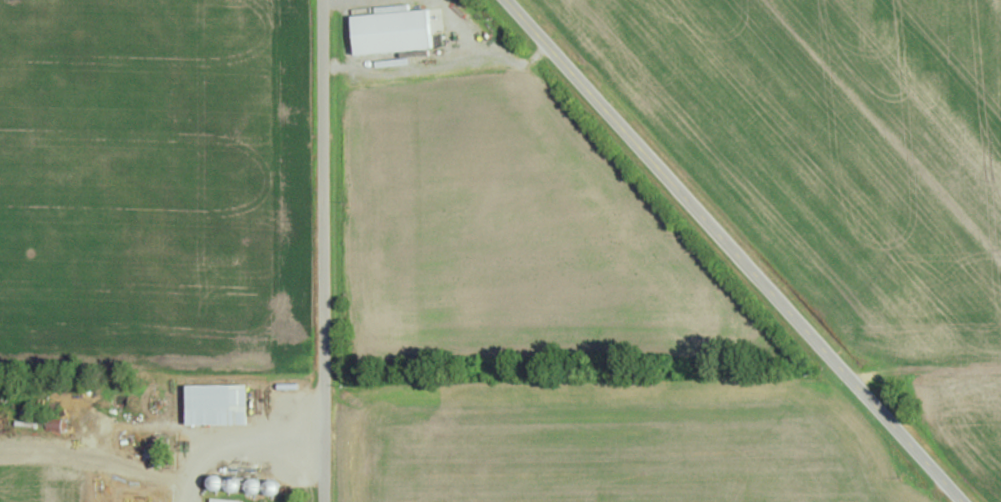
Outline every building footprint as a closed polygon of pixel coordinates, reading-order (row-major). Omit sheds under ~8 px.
[(354,16),(357,55),(433,50),(430,10),(412,11),(411,6),(395,7),(395,13),(354,16)] [(188,386),(250,385),(251,425),(189,425),(188,386)] [(98,418),(114,418),(114,436),(98,436),(98,418)]
